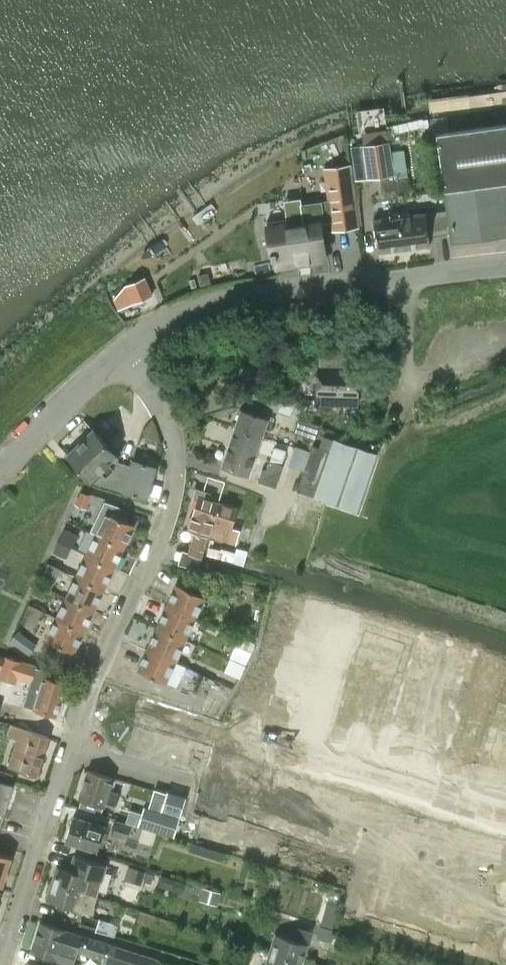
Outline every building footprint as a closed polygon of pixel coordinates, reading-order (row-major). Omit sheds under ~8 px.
[(445,190),(452,242),(505,234),(505,196),(504,181),(505,181),(505,124),(436,133),(444,190),(445,190)] [(388,141),(351,147),(356,180),(371,178),(394,175),(394,177),(383,178),(385,194),(397,193),(392,151),(390,152),(388,141)] [(392,151),(397,193),(409,191),(406,175),(403,150),(392,151)] [(333,230),(358,227),(350,165),(324,169),(333,230)] [(400,212),(404,248),(430,245),(426,212),(410,214),(409,211),(400,212)] [(374,219),(378,252),(404,248),(400,212),(389,214),(390,217),(374,219)] [(275,257),(277,266),(325,259),(320,222),(288,227),(287,219),(267,222),(272,258),(275,257)] [(317,395),(357,396),(358,367),(318,366),(317,395)] [(285,391),(257,381),(250,401),(291,415),(296,398),(284,394),(285,391)] [(234,427),(261,436),(264,427),(270,429),(273,419),(241,408),(235,427),(234,427)] [(320,423),(303,418),(299,431),(316,437),(320,423)] [(228,446),(255,456),(261,436),(234,427),(228,446)] [(67,453),(90,478),(100,468),(106,474),(114,466),(112,463),(111,463),(109,460),(116,453),(93,428),(67,453)] [(303,471),(297,490),(338,504),(357,511),(376,454),(323,435),(319,447),(312,445),(310,450),(295,445),(288,466),(303,471)] [(228,446),(222,465),(248,474),(255,456),(228,446)] [(274,446),(269,460),(282,465),(287,450),(274,446)] [(100,468),(90,478),(93,481),(124,490),(131,465),(114,460),(112,463),(114,466),(106,474),(100,468)] [(131,465),(124,490),(146,497),(156,466),(133,460),(131,465)] [(283,465),(282,465),(269,460),(267,467),(263,469),(262,469),(258,481),(276,487),(283,465)] [(188,529),(195,531),(188,553),(201,557),(204,547),(205,545),(208,535),(218,503),(207,499),(209,493),(196,489),(193,497),(198,498),(188,529)] [(78,505),(101,515),(107,501),(90,494),(88,499),(82,496),(78,505)] [(218,503),(208,535),(228,541),(238,509),(218,503)] [(107,511),(96,533),(124,546),(134,524),(107,511)] [(63,527),(57,540),(70,547),(71,547),(78,534),(75,533),(63,527)] [(96,533),(87,554),(114,567),(124,546),(96,533)] [(57,540),(52,551),(66,558),(71,547),(70,547),(57,540)] [(220,549),(218,558),(243,564),(246,551),(236,549),(235,552),(220,549)] [(87,554),(76,576),(104,588),(114,567),(87,554)] [(47,560),(39,577),(40,577),(48,581),(56,565),(47,561),(47,560)] [(76,576),(66,597),(93,610),(104,588),(76,576)] [(177,584),(167,606),(194,618),(204,596),(177,584)] [(66,597),(56,618),(84,629),(93,610),(66,597)] [(314,602),(309,620),(354,632),(359,615),(314,602)] [(167,606),(157,627),(185,640),(194,618),(167,606)] [(22,616),(10,640),(20,645),(32,621),(22,616)] [(73,652),(84,629),(56,618),(46,639),(73,652)] [(309,620),(303,638),(349,651),(354,632),(309,620)] [(157,627),(147,650),(175,661),(185,640),(157,627)] [(427,631),(422,651),(466,665),(472,644),(427,631)] [(303,638),(299,655),(339,668),(344,669),(349,651),(303,638)] [(235,645),(230,658),(244,664),(245,664),(250,651),(235,645)] [(165,682),(175,661),(147,650),(138,670),(165,682)] [(422,651),(416,671),(460,685),(466,665),(422,651)] [(299,655),(294,673),(334,685),(339,668),(299,655)] [(0,670),(0,675),(9,678),(15,659),(5,656),(4,658),(0,670)] [(229,658),(224,671),(237,677),(238,677),(244,665),(243,664),(229,658)] [(15,659),(9,678),(15,680),(17,676),(31,680),(32,680),(36,668),(21,663),(21,661),(15,659)] [(31,680),(23,705),(34,708),(56,715),(66,684),(44,677),(45,671),(36,668),(32,680),(31,680)] [(416,671),(410,692),(455,706),(460,685),(416,671)] [(294,673),(288,691),(329,703),(334,685),(294,673)] [(283,708),(327,722),(332,704),(329,703),(288,691),(283,708)] [(410,692),(404,713),(448,726),(449,726),(455,706),(410,692)] [(498,717),(505,719),(505,715),(505,707),(501,705),(498,717)] [(283,708),(277,726),(321,740),(327,722),(283,708)] [(404,713),(397,734),(442,748),(449,726),(448,726),(404,713)] [(498,717),(494,729),(501,731),(505,719),(498,717)] [(37,775),(46,746),(49,737),(9,725),(6,735),(17,738),(8,766),(37,775)] [(397,734),(391,755),(436,769),(442,748),(397,734)] [(487,751),(483,762),(490,765),(494,753),(487,751)] [(215,762),(200,809),(221,816),(223,813),(236,769),(236,768),(215,762)] [(483,762),(479,774),(487,776),(490,765),(483,762)] [(13,785),(10,784),(13,773),(0,769),(0,826),(13,785)] [(236,769),(223,813),(245,820),(258,775),(236,769)] [(81,799),(78,807),(101,814),(103,806),(104,806),(105,802),(115,805),(119,792),(109,789),(113,777),(89,770),(79,798),(81,799)] [(258,775),(245,820),(267,826),(281,782),(258,775)] [(143,806),(137,825),(174,837),(186,797),(166,791),(160,811),(143,806)] [(427,814),(420,837),(464,850),(471,827),(427,814)] [(73,816),(65,840),(96,850),(97,850),(98,847),(105,826),(73,816)] [(387,817),(384,824),(396,828),(398,821),(387,817)] [(117,819),(112,835),(127,839),(131,824),(117,819)] [(392,827),(384,825),(380,836),(388,839),(392,827)] [(420,837),(413,860),(457,873),(464,850),(420,837)] [(1,886),(10,857),(0,854),(0,886),(1,886)] [(58,866),(53,883),(97,897),(107,865),(74,855),(70,870),(58,866)] [(370,872),(377,874),(381,862),(374,860),(370,872)] [(413,860),(405,884),(450,897),(457,873),(413,860)] [(126,865),(122,878),(140,884),(144,870),(126,865)] [(373,886),(377,874),(370,872),(366,884),(373,886)] [(336,877),(324,873),(322,880),(334,884),(336,877)] [(53,883),(47,900),(93,914),(95,906),(94,906),(97,897),(53,883)] [(96,931),(114,937),(117,925),(99,920),(96,931)] [(101,964),(105,964),(155,964),(157,959),(81,936),(65,930),(40,922),(31,951),(56,959),(73,964),(76,951),(102,959),(101,964)] [(276,934),(271,950),(303,960),(308,944),(306,943),(310,931),(300,928),(296,940),(276,934)] [(491,955),(505,960),(505,931),(500,930),(499,929),(491,955)] [(303,960),(271,950),(266,964),(301,964),(303,960)]
